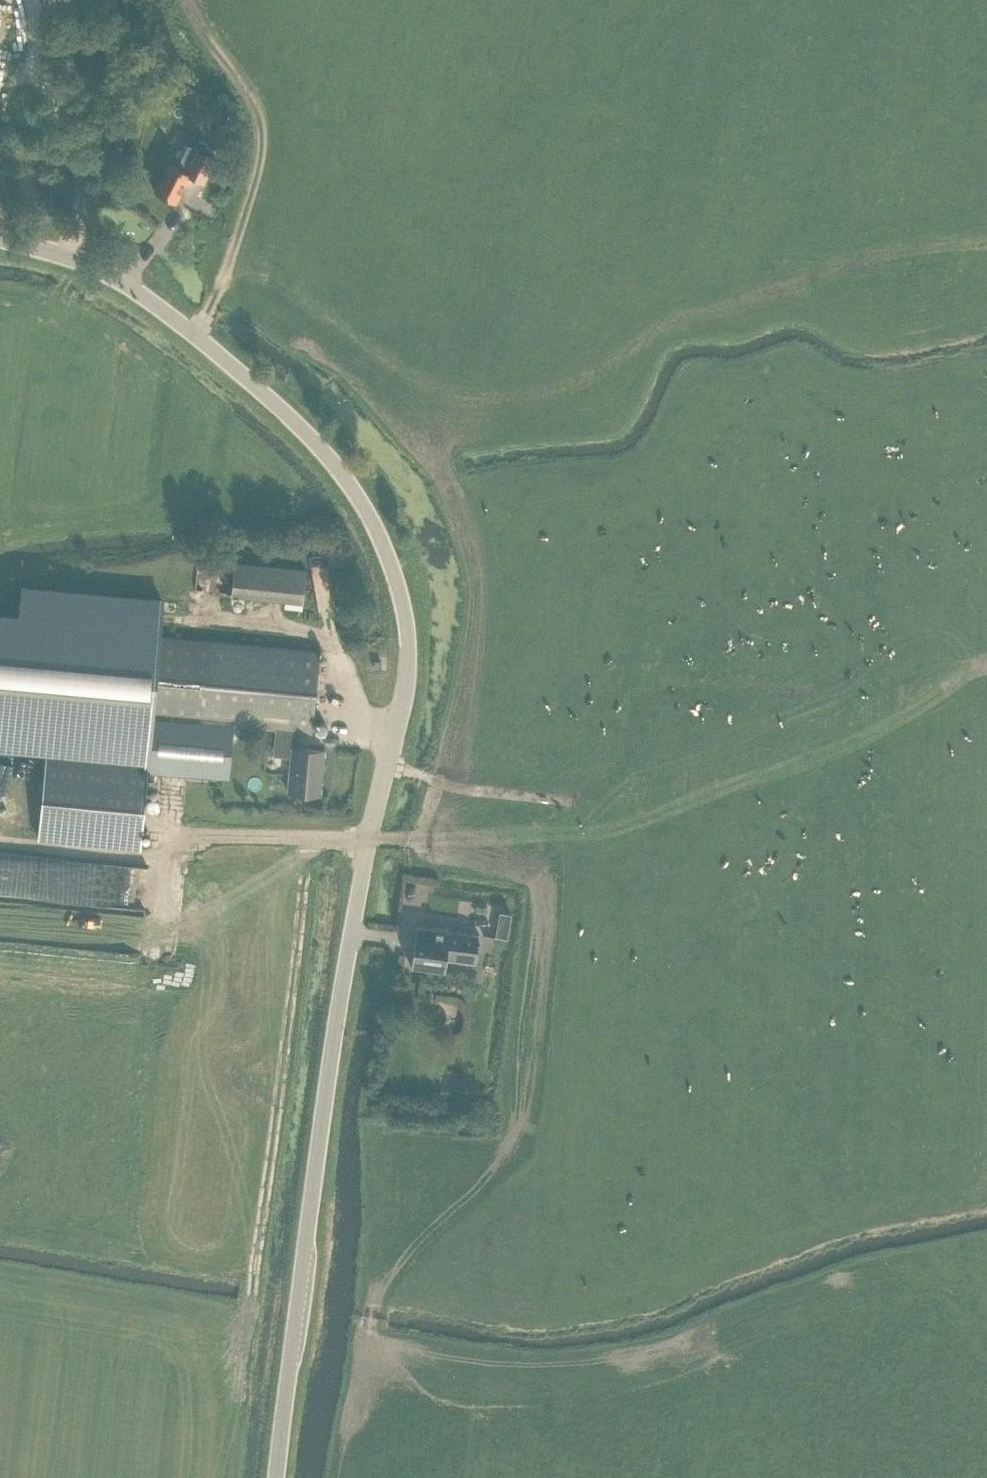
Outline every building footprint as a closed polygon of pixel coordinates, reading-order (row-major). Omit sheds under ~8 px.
[(8,67),(18,0),(0,0),(0,90),(3,66),(8,67)] [(223,112),(218,123),(228,128),(233,116),(223,112)] [(169,162),(154,190),(176,201),(190,174),(204,181),(215,160),(197,151),(198,149),(188,144),(183,154),(177,167),(169,162)] [(231,594),(303,601),(306,569),(234,562),(231,594)] [(215,724),(276,729),(273,757),(291,759),(288,793),(320,796),(324,752),(296,750),(297,731),(311,732),(318,651),(161,636),(164,602),(25,590),(21,630),(0,628),(0,745),(149,759),(157,766),(167,771),(186,772),(196,770),(204,766),(209,759),(212,749),(215,724)] [(147,767),(46,758),(38,837),(140,847),(147,767)] [(499,911),(494,935),(506,938),(511,913),(499,911)] [(444,970),(446,959),(475,962),(479,934),(449,930),(449,929),(416,925),(411,966),(444,970)]
